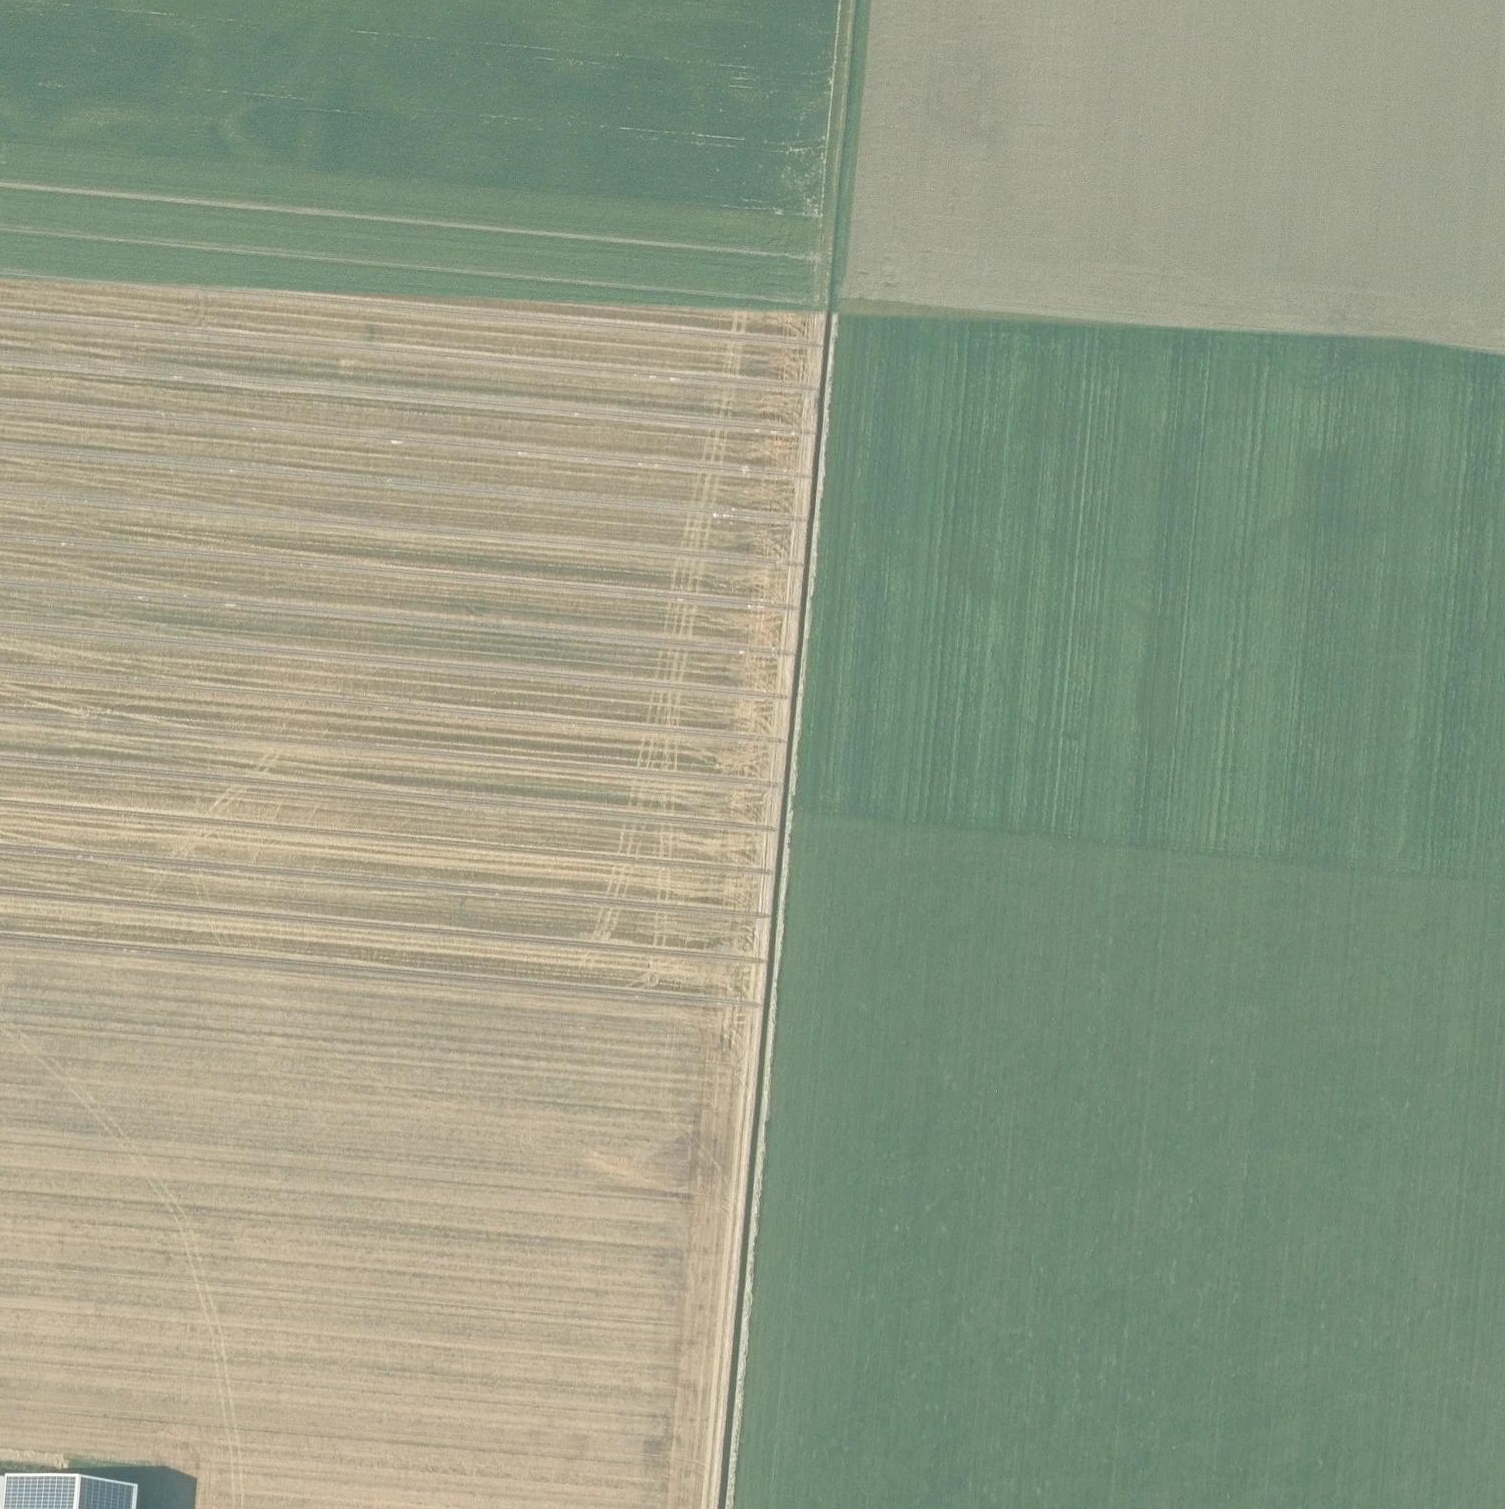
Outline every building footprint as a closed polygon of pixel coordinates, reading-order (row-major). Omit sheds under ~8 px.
[(5,1508),(129,1508),(130,1495),(7,1484),(7,1485),(5,1508)]
